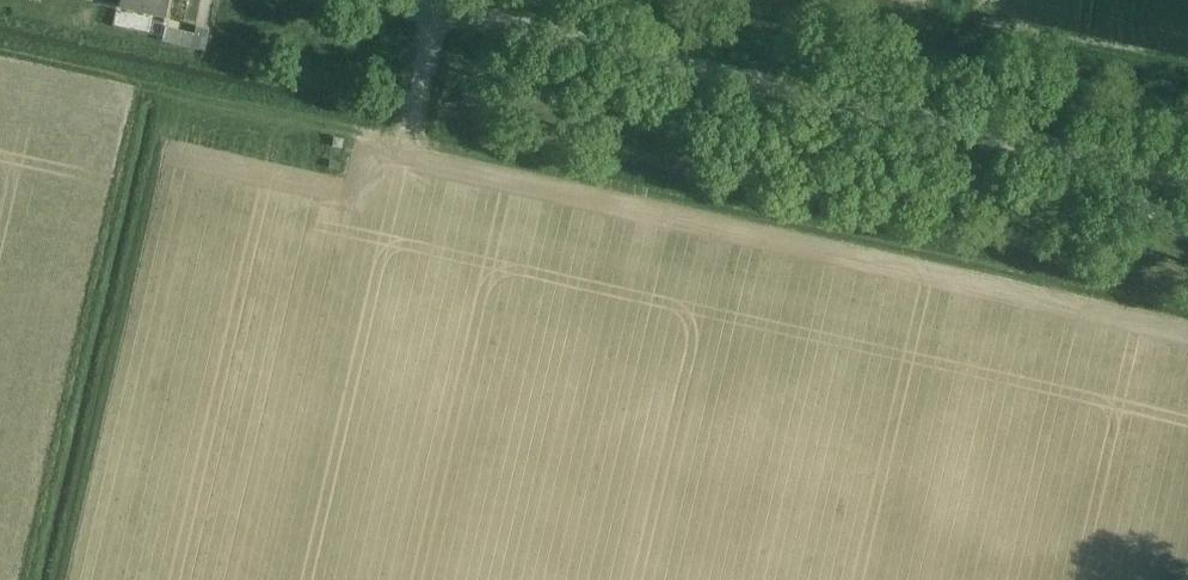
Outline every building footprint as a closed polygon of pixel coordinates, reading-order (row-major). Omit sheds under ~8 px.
[(122,1),(142,5),(141,12),(164,16),(167,0),(122,0),(122,1)] [(162,42),(204,52),(209,31),(195,27),(194,35),(165,29),(164,36),(162,42)] [(462,91),(460,101),(475,105),(477,95),(462,91)] [(333,139),(332,148),(341,150),(343,140),(333,139)] [(330,160),(328,167),(338,169),(340,162),(330,160)]
